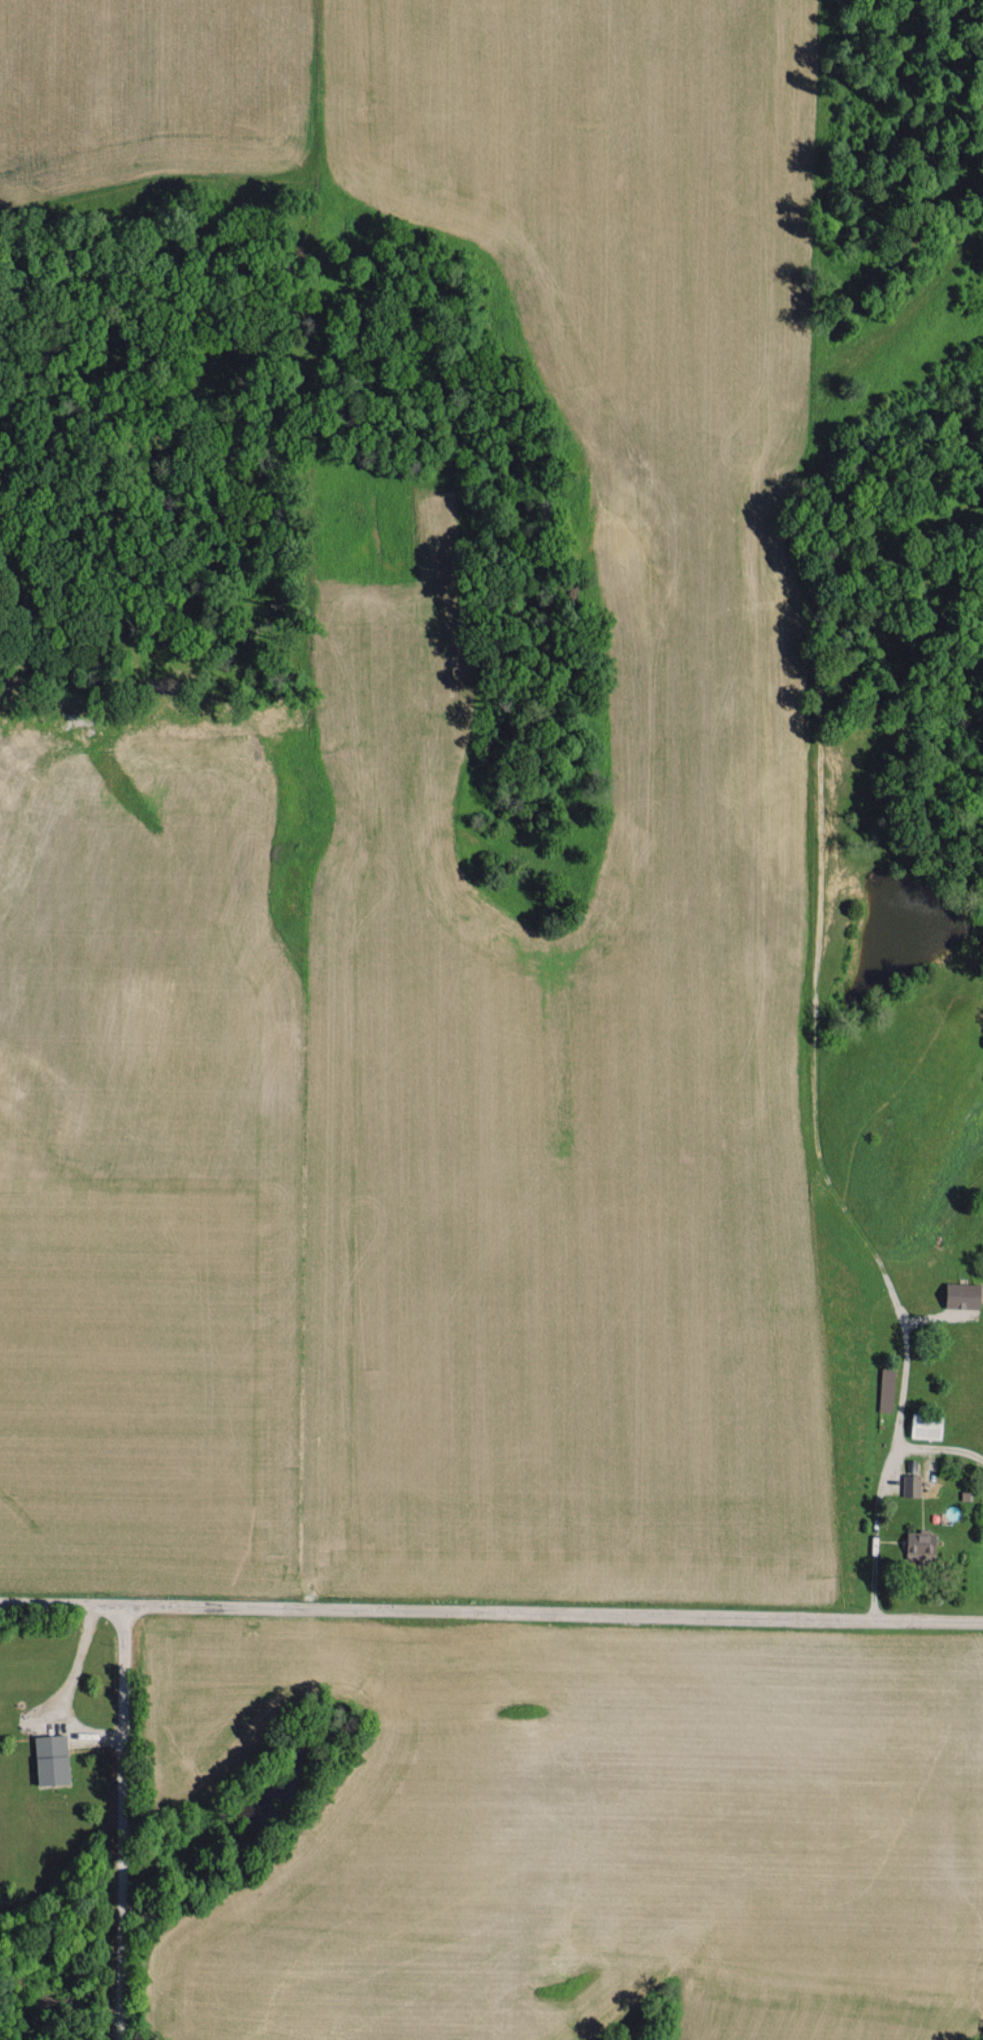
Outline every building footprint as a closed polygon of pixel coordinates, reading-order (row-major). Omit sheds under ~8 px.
[(982,1283),(947,1282),(947,1306),(981,1308),(982,1283)] [(880,1410),(893,1410),(895,1368),(881,1368),(880,1410)] [(943,1414),(913,1413),(912,1437),(942,1438),(943,1414)] [(903,1495),(920,1496),(921,1474),(903,1473),(903,1495)] [(936,1531),(907,1530),(906,1558),(935,1559),(936,1531)] [(68,1734),(36,1735),(37,1784),(69,1783),(68,1734)]
